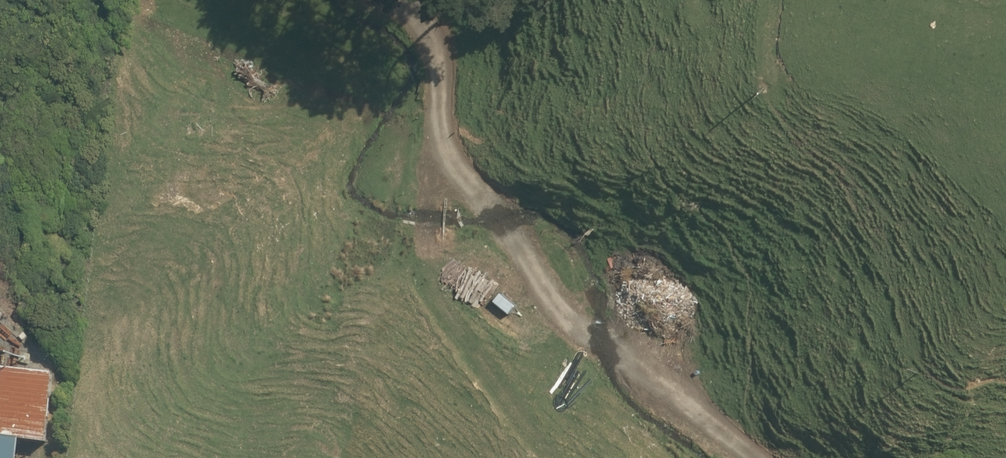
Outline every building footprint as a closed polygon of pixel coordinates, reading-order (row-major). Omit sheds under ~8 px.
[(10,369),(2,438),(28,441),(53,444),(62,375),(10,369)] [(28,441),(2,438),(0,438),(0,457),(26,457),(28,441)]
